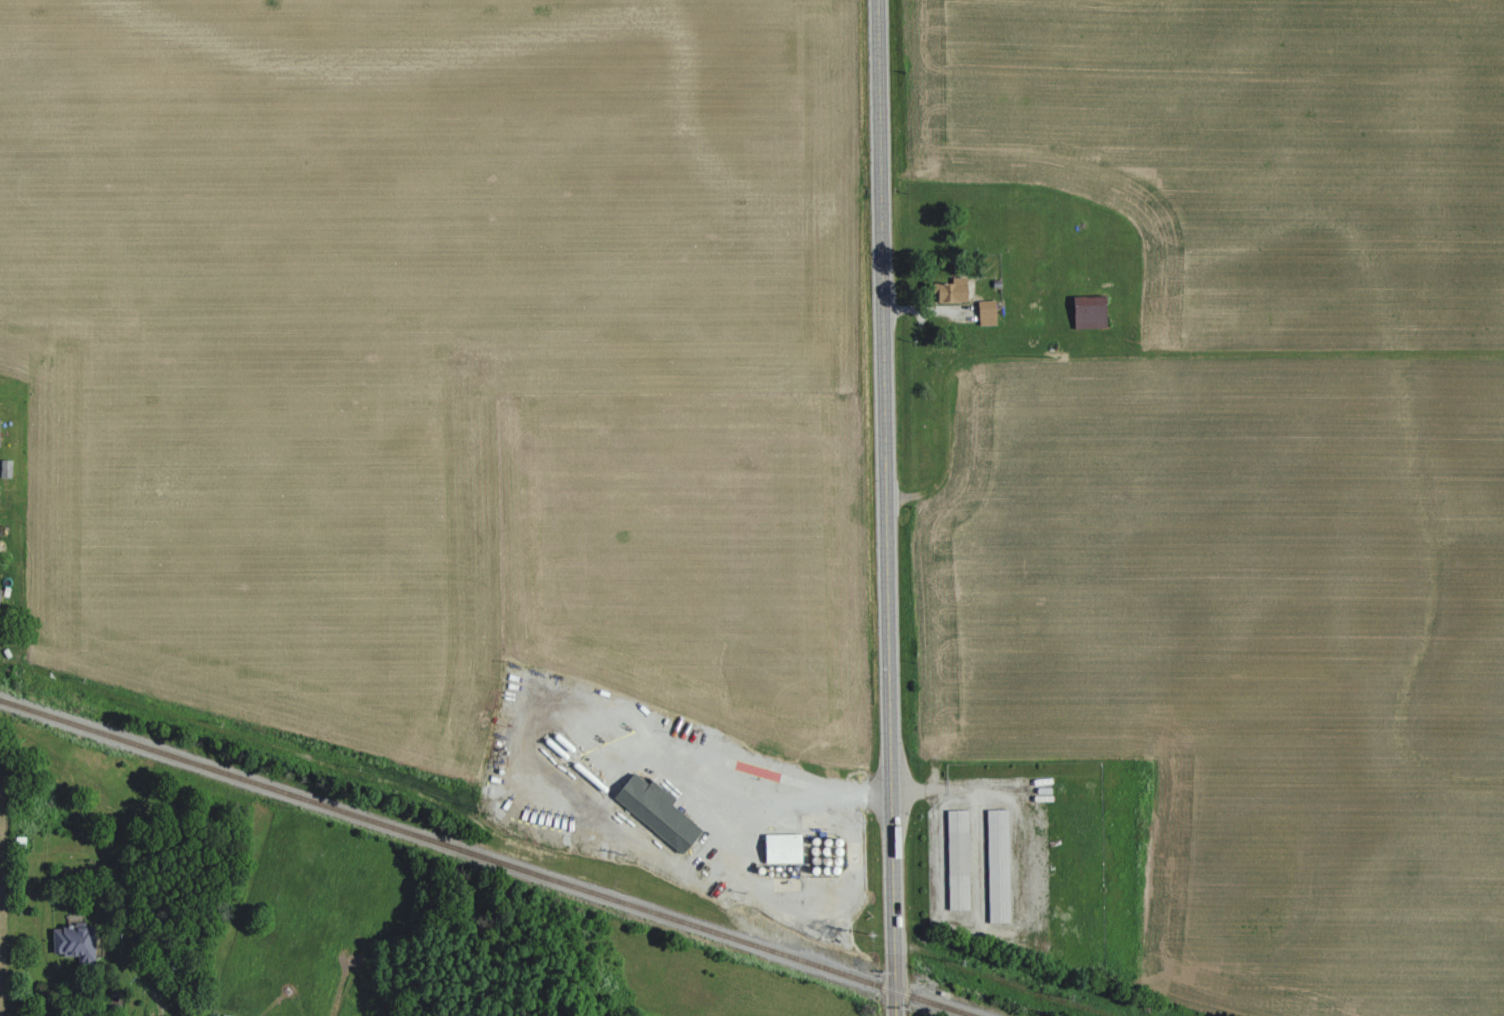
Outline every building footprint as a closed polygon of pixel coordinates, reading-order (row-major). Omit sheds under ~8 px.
[(950,283),(932,283),(933,302),(964,301),(964,277),(950,277),(950,283)] [(1103,327),(1102,295),(1071,296),(1072,328),(1103,327)] [(976,300),(977,325),(994,325),(994,300),(976,300)] [(10,460),(0,460),(0,477),(10,477),(10,460)] [(670,805),(675,799),(651,780),(647,785),(631,772),(610,797),(679,853),(699,828),(670,805)] [(1008,922),(1006,810),(985,810),(987,923),(1008,922)] [(968,910),(967,811),(945,811),(947,910),(968,910)] [(50,925),(50,953),(76,953),(76,961),(93,961),(93,925),(50,925)]
